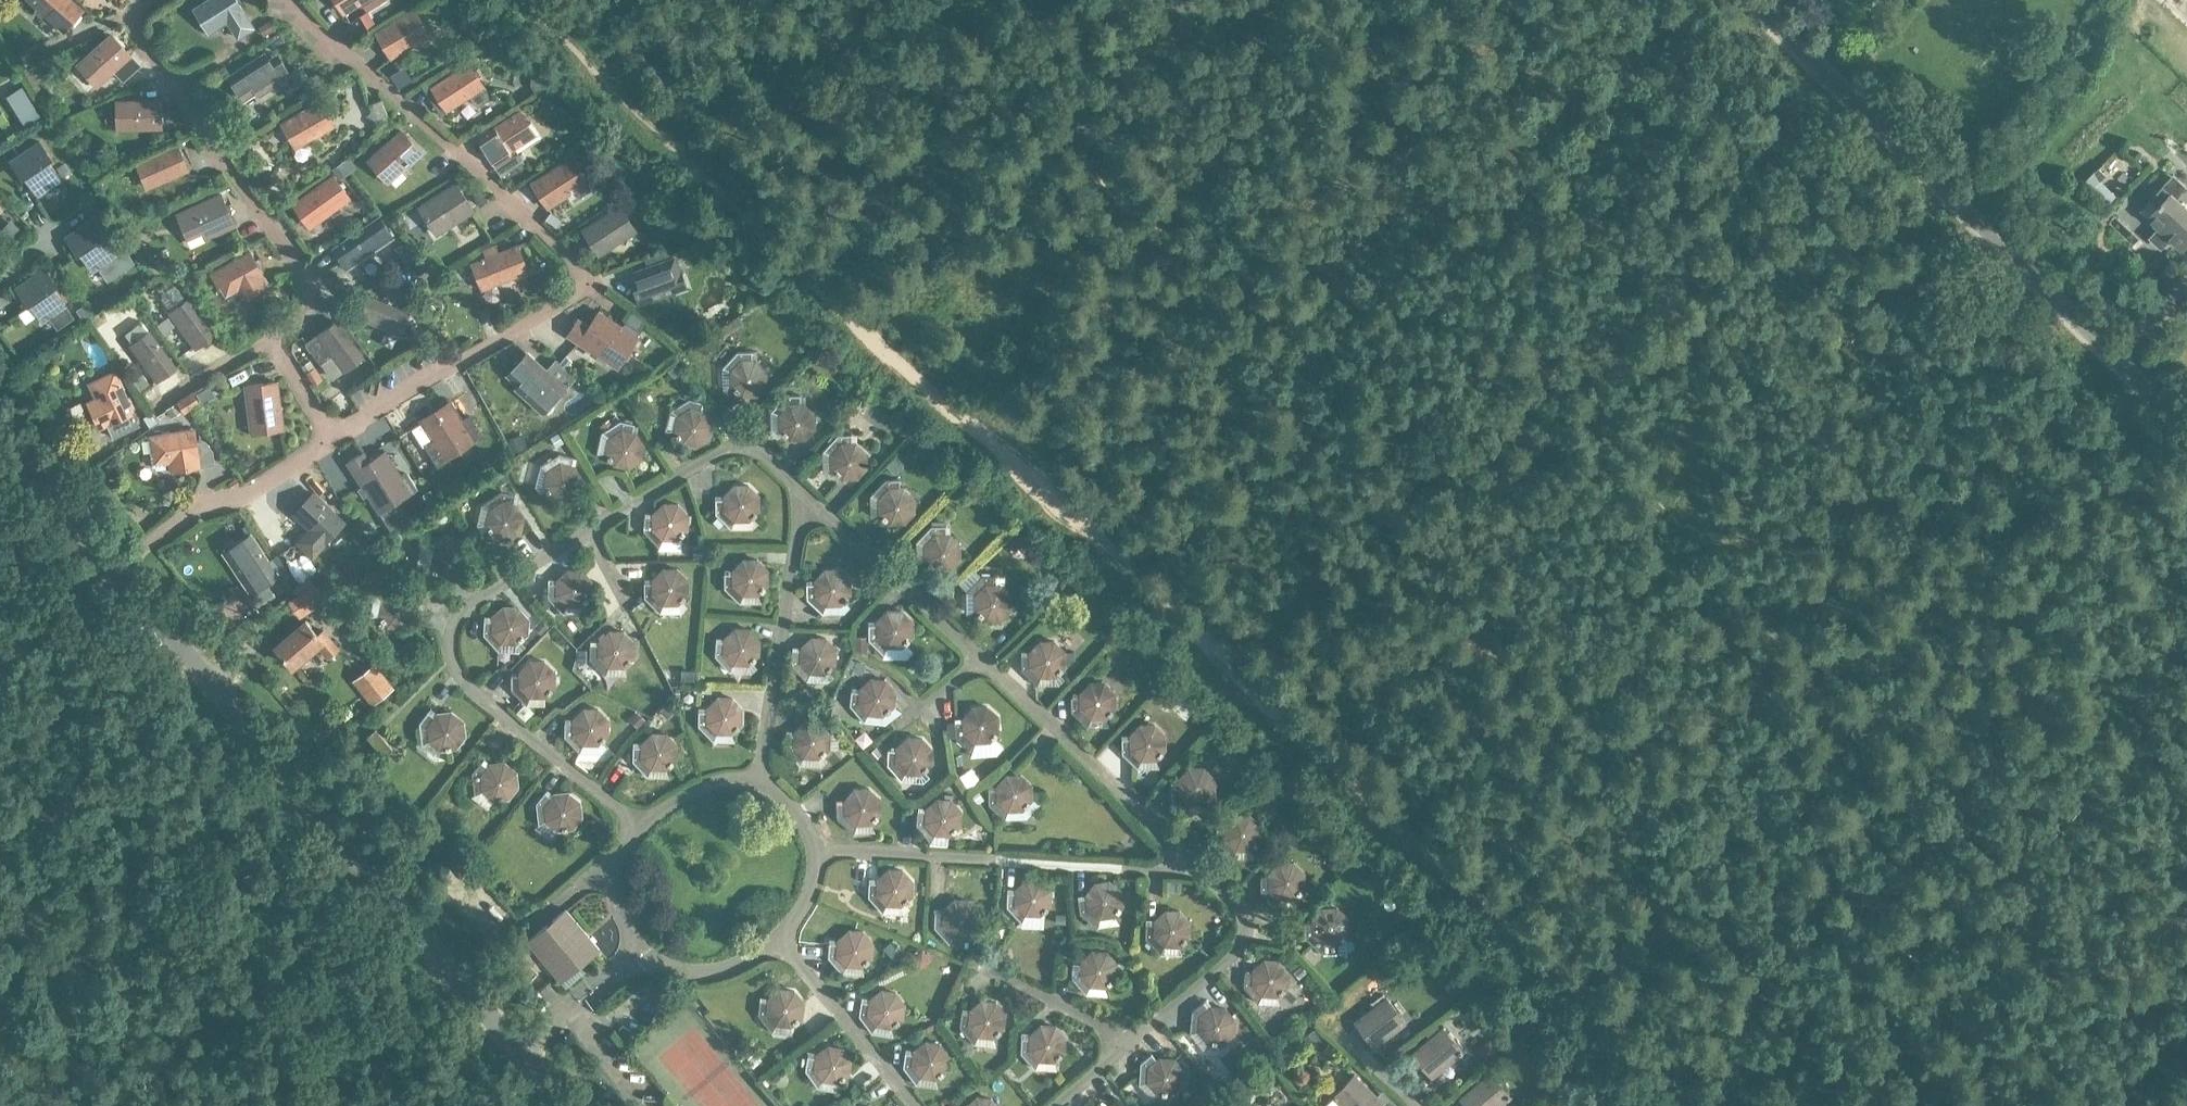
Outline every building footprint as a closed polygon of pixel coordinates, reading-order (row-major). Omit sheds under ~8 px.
[(37,7),(35,10),(43,17),(45,14),(65,31),(86,8),(76,0),(29,0),(37,7)] [(193,7),(209,34),(228,21),(233,30),(238,38),(256,27),(246,10),(240,0),(203,0),(193,7)] [(344,14),(367,0),(335,0),(344,14)] [(416,6),(374,30),(391,59),(432,34),(416,6)] [(368,11),(361,15),(368,25),(375,20),(368,11)] [(260,26),(265,35),(275,28),(270,20),(260,26)] [(112,30),(77,63),(98,87),(115,71),(124,81),(143,64),(112,30)] [(2042,42),(2055,52),(2056,53),(2064,42),(2050,31),(2042,42)] [(266,49),(228,74),(244,100),(257,91),(260,96),(282,82),(289,92),(311,77),(302,64),(291,71),(278,51),(270,56),(266,49)] [(433,89),(430,91),(436,101),(439,99),(447,112),(471,96),(477,106),(493,96),(470,59),(430,85),(433,89)] [(532,86),(536,93),(549,83),(539,69),(532,74),(532,86)] [(26,126),(41,116),(23,86),(7,95),(26,126)] [(391,117),(382,96),(370,101),(379,122),(391,117)] [(163,97),(116,98),(116,130),(164,128),(163,97)] [(337,124),(323,99),(322,97),(281,121),(296,148),(337,124)] [(532,122),(530,123),(521,108),(495,125),(477,137),(495,165),(513,153),(511,151),(516,148),(519,151),(541,137),(539,133),(532,122)] [(402,126),(366,159),(388,183),(424,151),(402,126)] [(39,137),(9,158),(21,175),(24,173),(38,193),(61,177),(47,158),(52,155),(39,137)] [(179,141),(135,161),(147,189),(191,169),(179,141)] [(92,147),(86,150),(91,161),(97,158),(92,147)] [(570,155),(530,181),(535,188),(532,190),(537,198),(540,196),(548,208),(588,183),(570,155)] [(334,169),(341,180),(357,169),(349,159),(334,169)] [(334,172),(292,202),(311,228),(332,212),(334,215),(342,209),(341,206),(353,197),(334,172)] [(2147,217),(2158,227),(2151,235),(2163,247),(2170,239),(2182,250),(2186,245),(2186,182),(2176,172),(2152,197),(2159,204),(2147,217)] [(456,179),(417,205),(437,235),(477,210),(456,179)] [(2107,204),(2115,196),(2100,181),(2091,189),(2107,204)] [(222,190),(176,211),(187,240),(207,231),(209,238),(238,225),(222,190)] [(482,190),(474,195),(479,205),(488,200),(482,190)] [(552,228),(592,203),(584,191),(544,216),(552,228)] [(620,202),(581,228),(599,255),(638,230),(620,202)] [(123,245),(115,250),(114,252),(104,237),(106,237),(109,234),(96,215),(64,236),(78,256),(81,254),(93,272),(100,267),(108,280),(135,263),(123,245)] [(372,221),(333,247),(348,269),(387,242),(396,236),(381,215),(372,221)] [(145,244),(136,230),(135,227),(125,232),(135,249),(145,244)] [(399,248),(407,258),(416,251),(408,242),(399,248)] [(486,255),(471,261),(482,290),(531,270),(519,242),(499,250),(496,242),(483,248),(486,255)] [(251,248),(210,271),(225,298),(266,275),(251,248)] [(648,264),(674,254),(672,248),(645,257),(648,264)] [(674,254),(648,264),(633,269),(636,278),(630,280),(640,304),(689,286),(677,253),(674,254)] [(412,263),(419,273),(429,267),(427,264),(430,262),(425,255),(412,263)] [(6,268),(13,262),(8,257),(1,263),(6,268)] [(45,265),(15,286),(26,303),(29,300),(44,321),(67,305),(53,285),(57,282),(45,265)] [(380,284),(393,302),(407,294),(394,275),(380,284)] [(483,297),(487,308),(528,291),(524,280),(483,297)] [(368,292),(358,316),(401,335),(411,311),(368,292)] [(200,310),(190,297),(189,295),(168,311),(196,349),(217,334),(200,310)] [(349,325),(355,321),(347,308),(341,312),(349,325)] [(579,316),(577,318),(589,326),(589,327),(629,353),(640,335),(631,328),(632,326),(625,321),(623,324),(599,308),(589,323),(579,316)] [(337,318),(306,341),(321,362),(332,355),(344,372),(365,356),(337,318)] [(589,326),(577,318),(566,334),(591,350),(589,353),(597,357),(598,355),(619,368),(629,353),(589,327),(589,326)] [(150,328),(130,344),(157,382),(179,366),(150,328)] [(575,378),(554,359),(548,366),(528,349),(506,373),(517,384),(515,387),(544,414),(575,378)] [(566,356),(560,363),(566,368),(572,361),(566,356)] [(741,357),(730,369),(730,385),(742,396),(758,395),(768,384),(768,368),(756,357),(752,357),(741,357)] [(683,371),(677,364),(667,370),(674,378),(683,371)] [(316,366),(307,371),(315,384),(323,378),(316,366)] [(95,396),(86,400),(100,429),(110,424),(115,435),(141,423),(116,369),(89,382),(95,396)] [(279,379),(245,383),(252,432),(286,429),(279,379)] [(209,383),(196,391),(204,403),(216,395),(209,383)] [(193,389),(177,400),(185,412),(201,402),(193,389)] [(771,410),(779,413),(779,428),(790,439),(806,439),(817,428),(816,412),(805,401),(801,401),(801,394),(786,394),(771,410)] [(452,397),(434,408),(461,450),(485,434),(471,412),(464,417),(452,397)] [(706,409),(702,408),(704,401),(690,398),(671,409),(678,414),(674,429),(682,442),(698,446),(711,437),(714,422),(706,409)] [(177,402),(166,408),(172,417),(183,410),(177,402)] [(461,450),(434,408),(419,418),(431,438),(424,443),(438,465),(461,450)] [(606,429),(612,425),(609,420),(602,425),(606,429)] [(899,432),(903,436),(912,428),(904,420),(899,426),(899,432)] [(196,426),(148,434),(153,464),(170,462),(171,470),(216,463),(213,445),(208,438),(198,440),(196,426)] [(622,427),(609,435),(606,451),(614,464),(629,467),(643,459),(646,444),(638,430),(634,430),(622,427)] [(523,433),(510,437),(514,450),(527,446),(523,433)] [(564,443),(558,433),(551,438),(557,447),(564,443)] [(856,441),(852,441),(852,434),(837,434),(823,451),(831,453),(831,469),(843,479),(858,478),(869,467),(868,451),(856,441)] [(385,449),(370,458),(391,491),(383,496),(389,505),(418,486),(406,469),(400,473),(385,449)] [(370,458),(365,450),(348,461),(363,484),(358,486),(364,495),(368,493),(380,511),(389,505),(383,496),(391,491),(370,458)] [(541,464),(548,469),(544,484),(552,498),(567,501),(581,493),(584,477),(576,464),(572,463),(574,456),(560,453),(541,464)] [(896,456),(887,466),(895,474),(905,463),(896,456)] [(505,468),(495,474),(500,482),(510,477),(505,468)] [(870,495),(878,497),(879,513),(890,524),(905,523),(916,511),(915,496),(904,485),(900,485),(900,478),(885,479),(870,495)] [(723,494),(723,498),(715,498),(715,512),(731,528),(734,521),(750,521),(761,509),(760,494),(749,483),(734,483),(723,494)] [(974,487),(966,496),(971,500),(978,500),(982,495),(974,487)] [(326,543),(328,540),(347,521),(314,489),(292,513),(307,528),(295,541),(313,558),(322,548),(327,544),(326,543)] [(438,501),(430,489),(423,494),(431,506),(438,501)] [(482,504),(489,508),(486,523),(494,536),(509,540),(522,531),(526,516),(518,503),(514,502),(515,495),(501,491),(482,504)] [(652,512),(652,516),(645,516),(645,531),(659,546),(662,539),(678,539),(690,529),(690,513),(679,501),(663,501),(652,512)] [(389,505),(380,511),(392,530),(401,524),(389,505)] [(441,525),(451,518),(444,508),(434,515),(441,525)] [(917,541),(924,544),(924,559),(935,570),(951,570),(962,558),(961,543),(950,532),(946,532),(946,525),(932,525),(917,541)] [(246,553),(234,561),(253,591),(269,582),(280,575),(271,560),(254,534),(240,543),(246,553)] [(427,546),(434,549),(430,565),(435,574),(438,578),(454,582),(467,573),(470,558),(463,544),(458,543),(460,537),(445,534),(427,546)] [(693,548),(693,558),(704,558),(704,548),(693,548)] [(732,568),(732,572),(725,573),(725,587),(740,602),(743,595),(758,595),(769,584),(769,568),(758,557),(743,557),(732,568)] [(275,558),(271,560),(280,575),(284,573),(279,565),(275,558)] [(556,578),(556,582),(549,582),(549,597),(563,613),(566,605),(582,606),(594,595),(594,579),(583,568),(567,567),(556,578)] [(660,612),(663,604),(679,604),(690,593),(689,577),(678,567),(663,567),(652,578),(652,582),(644,582),(645,597),(660,612)] [(851,606),(845,601),(852,593),(851,578),(840,567),(824,567),(814,579),(813,583),(807,584),(807,598),(823,613),(845,613),(851,606)] [(967,591),(974,593),(974,609),(986,620),(1001,620),(1012,609),(1012,593),(1000,582),(996,582),(996,575),(982,575),(967,591)] [(315,581),(290,601),(302,616),(326,597),(315,581)] [(410,592),(406,591),(408,584),(393,581),(375,594),(382,598),(379,613),(387,626),(402,630),(416,621),(418,605),(410,592)] [(499,650),(502,642),(517,644),(530,633),(530,617),(520,605),(504,604),(492,615),(492,619),(485,619),(484,634),(499,650)] [(876,620),(876,624),(869,624),(869,639),(884,654),(887,647),(903,647),(914,636),(914,620),(903,609),(887,609),(876,620)] [(535,626),(541,634),(549,627),(542,619),(535,626)] [(324,640),(318,632),(307,620),(277,644),(293,665),(317,645),(324,640)] [(730,671),(733,664),(749,665),(760,654),(761,639),(751,627),(735,626),(724,636),(723,641),(716,640),(715,654),(730,671)] [(324,628),(318,632),(324,640),(317,645),(328,658),(340,647),(324,628)] [(597,665),(589,672),(597,681),(605,673),(606,674),(608,667),(624,667),(636,656),(636,641),(625,629),(609,629),(598,640),(598,644),(591,644),(591,658),(597,665)] [(800,646),(800,650),(792,649),(792,663),(807,680),(810,672),(825,673),(837,663),(837,647),(827,636),(811,635),(800,646)] [(856,648),(867,653),(867,635),(856,636),(856,648)] [(1029,654),(1022,654),(1022,669),(1038,683),(1040,677),(1056,676),(1067,665),(1076,658),(1075,650),(1066,650),(1066,649),(1055,638),(1039,639),(1028,650),(1029,654)] [(586,660),(586,650),(578,650),(577,660),(586,660)] [(1099,656),(1089,667),(1096,674),(1107,663),(1099,656)] [(527,704),(530,697),(545,697),(557,685),(557,670),(546,659),(530,659),(519,670),(519,674),(512,674),(512,689),(527,704)] [(865,663),(856,660),(853,669),(862,672),(865,663)] [(395,687),(377,663),(354,680),(373,704),(395,687)] [(734,669),(733,689),(759,690),(760,670),(734,669)] [(695,671),(682,671),(681,681),(694,681),(695,671)] [(859,686),(859,690),(851,690),(850,704),(864,721),(867,714),(883,715),(895,706),(897,690),(887,678),(872,677),(859,686)] [(1088,726),(1090,718),(1106,718),(1117,707),(1117,691),(1105,680),(1089,681),(1078,692),(1079,696),(1072,696),(1073,710),(1088,726)] [(714,740),(717,733),(732,734),(743,723),(744,707),(733,696),(718,695),(706,706),(706,710),(699,710),(698,725),(714,740)] [(668,702),(661,709),(669,717),(676,710),(668,702)] [(973,749),(975,742),(991,741),(1001,729),(999,714),(988,704),(972,705),(962,717),(962,721),(955,721),(956,736),(973,749)] [(580,752),(583,744),(598,744),(610,733),(610,718),(599,707),(584,707),(572,717),(572,721),(565,721),(565,736),(580,752)] [(437,712),(434,715),(429,711),(420,722),(423,743),(429,740),(441,750),(458,748),(467,735),(465,719),(452,709),(437,712)] [(639,726),(647,718),(639,711),(631,719),(639,726)] [(321,724),(324,728),(329,729),(335,727),(336,721),(333,716),(327,714),(324,716),(322,718),(321,724)] [(800,764),(803,757),(819,758),(831,747),(831,732),(821,720),(806,719),(794,730),(794,734),(787,734),(786,748),(800,764)] [(1129,734),(1129,738),(1122,738),(1122,752),(1138,767),(1140,760),(1156,760),(1167,749),(1166,733),(1155,722),(1139,723),(1129,734)] [(956,736),(955,723),(947,723),(948,737),(956,736)] [(376,727),(367,735),(384,755),(393,748),(376,727)] [(648,776),(651,768),(667,769),(678,758),(678,743),(667,731),(652,731),(641,741),(641,746),(633,745),(633,760),(648,776)] [(902,780),(905,773),(921,774),(932,763),(933,748),(923,736),(908,735),(896,745),(896,749),(889,749),(888,763),(902,780)] [(884,755),(877,746),(867,753),(875,762),(884,755)] [(475,794),(482,790),(494,800),(510,798),(520,786),(518,770),(505,759),(490,762),(487,765),(481,761),(472,772),(475,794)] [(590,760),(578,774),(592,786),(604,773),(590,760)] [(544,767),(534,761),(531,765),(532,773),(537,776),(544,767)] [(1187,811),(1190,803),(1205,803),(1217,791),(1215,776),(1204,765),(1188,765),(1178,777),(1178,781),(1171,781),(1171,796),(1187,811)] [(1005,818),(1007,810),(1023,810),(1034,799),(1033,783),(1022,772),(1006,773),(995,784),(995,788),(988,789),(989,803),(1005,818)] [(854,832),(856,824),(872,824),(882,812),(881,796),(870,786),(854,787),(844,798),(844,802),(837,803),(837,817),(854,832)] [(539,824),(546,820),(558,830),(574,828),(583,816),(582,800),(569,790),(553,792),(551,795),(545,791),(536,802),(539,824)] [(926,807),(925,810),(918,810),(917,824),(931,841),(934,834),(950,835),(962,825),(963,809),(953,798),(937,796),(926,807)] [(488,826),(495,817),(481,806),(474,815),(488,826)] [(1224,823),(1224,827),(1217,828),(1217,842),(1233,857),(1235,850),(1251,849),(1262,838),(1261,822),(1250,812),(1234,812),(1224,823)] [(423,834),(440,828),(435,814),(418,820),(423,834)] [(607,821),(598,817),(594,826),(602,830),(607,821)] [(1268,871),(1268,875),(1261,876),(1261,890),(1277,905),(1279,897),(1295,897),(1306,886),(1306,871),(1294,860),(1279,860),(1268,871)] [(877,877),(876,881),(869,881),(868,896),(883,912),(886,905),(902,905),(913,895),(914,880),(904,868),(888,867),(877,877)] [(1015,887),(1015,891),(1007,891),(1007,905),(1022,921),(1025,914),(1040,915),(1052,904),(1053,889),(1042,877),(1026,877),(1015,887)] [(1085,893),(1085,897),(1078,899),(1080,912),(1098,925),(1099,918),(1115,916),(1125,903),(1122,888),(1110,879),(1094,881),(1085,893)] [(1167,879),(1166,890),(1181,890),(1181,880),(1167,879)] [(943,908),(942,912),(935,912),(935,926),(949,942),(952,935),(968,936),(980,925),(980,909),(970,898),(954,897),(943,908)] [(1412,917),(1401,903),(1391,911),(1402,925),(1412,917)] [(1338,905),(1322,906),(1311,917),(1311,921),(1304,921),(1305,936),(1322,953),(1339,952),(1339,943),(1350,931),(1349,916),(1338,905)] [(566,908),(527,941),(561,981),(600,948),(566,908)] [(1161,953),(1164,946),(1179,946),(1191,935),(1191,920),(1181,909),(1165,908),(1154,919),(1153,923),(1146,922),(1146,937),(1161,953)] [(1066,914),(1056,914),(1056,923),(1065,923),(1066,914)] [(842,973),(845,965),(861,967),(873,956),(874,941),(864,929),(849,928),(837,938),(837,942),(829,942),(828,956),(842,973)] [(901,954),(890,941),(883,948),(894,959),(901,954)] [(931,960),(923,949),(912,956),(920,968),(931,960)] [(1258,1001),(1261,995),(1277,996),(1289,986),(1290,970),(1280,958),(1264,957),(1252,967),(1252,971),(1245,971),(1244,985),(1258,1001)] [(1301,965),(1294,972),(1300,977),(1306,971),(1301,965)] [(1092,983),(1092,987),(1085,986),(1084,1001),(1099,1017),(1102,1009),(1118,1010),(1129,999),(1130,984),(1119,972),(1104,972),(1092,983)] [(772,1031),(775,1024),(791,1026),(803,1016),(805,1001),(796,988),(780,987),(768,996),(767,1000),(760,999),(759,1014),(772,1031)] [(872,1032),(876,1025),(891,1028),(904,1018),(906,1003),(897,990),(882,988),(869,997),(868,1001),(861,1000),(860,1015),(872,1032)] [(1386,996),(1375,1005),(1353,1020),(1373,1047),(1406,1022),(1387,996),(1386,996)] [(974,1043),(977,1036),(993,1037),(1005,1028),(1007,1012),(997,1000),(981,998),(969,1008),(969,1012),(962,1011),(960,1026),(974,1043)] [(1211,1004),(1208,1007),(1204,1001),(1192,1010),(1190,1032),(1197,1029),(1207,1041),(1222,1044),(1234,1034),(1236,1018),(1227,1006),(1211,1004)] [(1029,1034),(1029,1037),(1021,1037),(1021,1051),(1035,1067),(1038,1060),(1054,1061),(1066,1051),(1066,1035),(1056,1024),(1040,1023),(1029,1034)] [(1442,1025),(1410,1052),(1432,1078),(1464,1051),(1442,1025)] [(1315,1026),(1302,1034),(1310,1047),(1323,1040),(1315,1026)] [(757,1050),(747,1038),(735,1048),(744,1060),(757,1050)] [(913,1049),(913,1052),(905,1052),(904,1066),(916,1083),(920,1076),(936,1079),(948,1070),(950,1054),(941,1041),(926,1039),(913,1049)] [(1487,1060),(1499,1050),(1490,1040),(1479,1048),(1480,1051),(1487,1060)] [(818,1086),(822,1080),(837,1083),(850,1074),(853,1059),(844,1046),(829,1043),(816,1052),(815,1056),(808,1055),(806,1069),(818,1086)] [(1159,1055),(1156,1058),(1152,1052),(1141,1062),(1139,1083),(1147,1081),(1157,1093),(1172,1094),(1184,1083),(1185,1068),(1175,1056),(1159,1055)] [(1479,1079),(1458,1097),(1466,1105),(1499,1105),(1511,1096),(1490,1070),(1479,1079)] [(1333,1099),(1341,1105),(1380,1105),(1385,1101),(1377,1094),(1354,1073),(1331,1097),(1333,1099)] [(964,1105),(1000,1105),(992,1096),(977,1095),(964,1105)]
